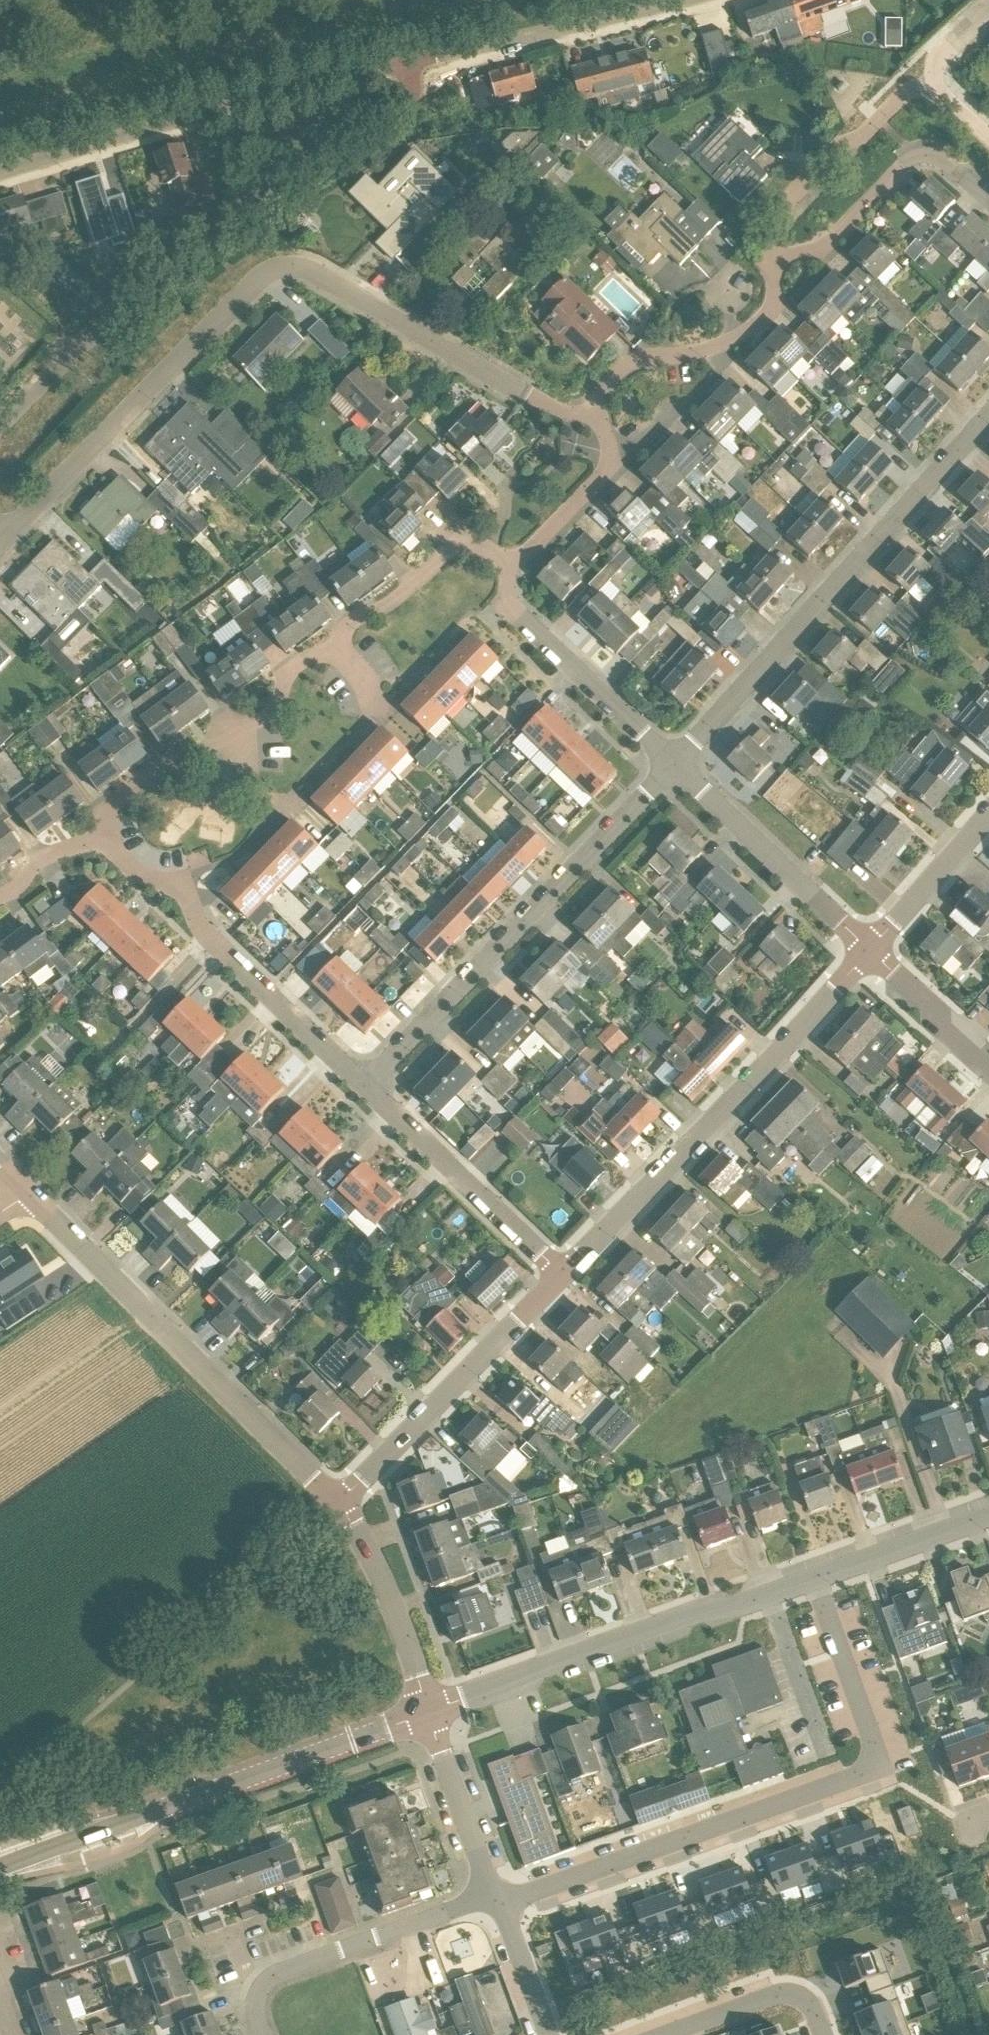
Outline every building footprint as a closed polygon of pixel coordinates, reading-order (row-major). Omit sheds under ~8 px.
[(803,37),(804,37),(798,20),(790,0),(783,0),(746,14),(755,40),(777,31),(782,45),(803,37)] [(865,0),(790,0),(798,20),(804,37),(803,37),(804,39),(825,31),(820,18),(866,1),(865,0)] [(712,72),(738,63),(736,36),(724,40),(720,28),(705,33),(709,46),(704,47),(712,72)] [(903,38),(887,38),(887,47),(903,47),(903,38)] [(653,85),(650,71),(645,52),(575,70),(583,103),(586,102),(588,109),(611,103),(609,95),(637,87),(637,89),(653,85)] [(538,92),(536,85),(531,65),(471,81),(480,113),(497,108),(495,101),(499,100),(501,108),(526,102),(524,95),(538,92)] [(843,83),(837,88),(840,91),(846,86),(843,83)] [(768,176),(753,162),(763,151),(737,127),(700,165),(741,204),(768,176)] [(540,134),(514,135),(502,146),(512,156),(517,156),(533,141),(540,134)] [(527,162),(543,178),(544,180),(561,163),(543,145),(527,162)] [(195,180),(190,165),(184,146),(157,154),(167,187),(169,186),(178,213),(202,205),(202,207),(217,202),(208,176),(195,180)] [(410,183),(426,166),(413,153),(379,187),(376,183),(375,184),(379,188),(370,196),(372,197),(366,204),(390,228),(387,231),(394,237),(388,243),(387,243),(382,248),(394,260),(441,213),(410,183)] [(98,175),(76,183),(87,218),(101,213),(113,246),(137,238),(122,193),(106,198),(98,175)] [(938,222),(943,217),(956,202),(932,181),(914,201),(928,214),(910,234),(929,250),(933,245),(946,230),(938,222)] [(62,194),(49,197),(55,218),(60,217),(68,214),(62,194)] [(700,247),(674,222),(683,212),(666,194),(640,221),(632,214),(630,216),(621,207),(605,222),(615,232),(608,239),(618,249),(626,241),(650,264),(664,249),(681,266),(700,247)] [(30,218),(24,198),(0,206),(0,234),(14,229),(16,238),(34,232),(30,218)] [(698,202),(699,201),(698,201),(684,215),(685,216),(687,215),(708,236),(721,223),(720,222),(719,223),(698,202)] [(988,247),(988,232),(973,217),(957,235),(949,227),(947,230),(946,230),(933,245),(949,260),(961,247),(976,261),(988,247)] [(162,241),(156,225),(141,230),(148,255),(162,241)] [(413,251),(422,259),(445,235),(436,227),(413,251)] [(496,302),(530,267),(500,238),(493,245),(477,230),(454,253),(466,266),(453,280),(463,290),(478,275),(471,269),(485,254),(502,271),(484,290),(496,302)] [(897,263),(886,252),(871,238),(870,239),(871,241),(855,258),(854,256),(853,257),(878,282),(897,263)] [(916,240),(910,247),(921,256),(927,249),(925,247),(916,240)] [(976,261),(988,273),(988,247),(976,261)] [(44,257),(68,289),(79,281),(55,248),(44,257)] [(594,260),(609,275),(619,264),(604,250),(594,260)] [(871,309),(884,322),(893,312),(876,296),(869,289),(861,297),(851,288),(837,274),(829,282),(831,283),(820,294),(845,318),(844,319),(854,328),(871,309)] [(988,294),(988,293),(988,274),(978,285),(988,294)] [(619,331),(604,317),(565,278),(544,300),(557,314),(544,327),(565,347),(569,343),(589,362),(619,331)] [(893,312),(908,326),(916,318),(884,288),(876,296),(893,312)] [(977,323),(976,322),(965,312),(943,292),(936,299),(970,330),(977,323)] [(802,328),(841,367),(849,359),(832,342),(837,337),(832,332),(844,319),(845,318),(820,294),(809,305),(808,304),(800,312),(810,321),(802,328)] [(988,308),(988,301),(982,294),(965,312),(976,322),(988,308)] [(977,323),(988,334),(988,333),(988,308),(976,322),(977,323)] [(894,313),(893,312),(884,322),(887,325),(895,323),(900,318),(896,314),(894,313)] [(260,387),(306,341),(278,314),(277,315),(279,317),(255,342),(253,340),(251,343),(236,359),(244,368),(243,369),(260,387)] [(802,328),(794,337),(784,328),(777,336),(778,337),(768,348),(793,372),(804,361),(809,366),(814,360),(832,377),(840,368),(846,373),(846,372),(841,367),(802,328)] [(988,360),(988,349),(970,331),(952,351),(977,373),(988,360)] [(898,349),(908,351),(911,339),(901,336),(898,349)] [(341,339),(329,351),(342,364),(354,353),(341,339)] [(774,392),(793,372),(768,348),(757,360),(755,358),(748,366),(774,392)] [(960,392),(977,373),(952,351),(935,369),(960,392)] [(927,378),(935,369),(917,354),(909,362),(927,378)] [(932,383),(927,378),(909,362),(901,371),(911,380),(893,399),(902,407),(927,429),(945,409),(925,391),(932,383)] [(883,368),(875,364),(870,375),(878,379),(883,368)] [(373,382),(365,374),(361,370),(338,393),(371,428),(380,420),(388,429),(408,410),(399,400),(399,399),(397,397),(396,398),(377,378),(373,382)] [(832,379),(844,390),(852,381),(840,370),(832,379)] [(740,427),(758,408),(749,400),(746,396),(732,382),(724,390),(725,391),(715,402),(740,427)] [(853,395),(848,390),(839,399),(849,408),(854,402),(853,395)] [(770,405),(802,436),(811,426),(778,395),(770,405)] [(709,451),(735,476),(744,467),(721,446),(740,427),(715,402),(704,414),(702,412),(695,420),(718,443),(709,451)] [(214,426),(205,417),(190,403),(168,426),(222,480),(229,486),(251,464),(253,467),(268,452),(252,436),(237,450),(223,437),(227,433),(217,423),(214,426)] [(491,413),(489,414),(479,404),(448,436),(453,441),(447,448),(454,454),(460,448),(469,457),(482,444),(494,455),(498,454),(503,449),(509,448),(513,444),(513,439),(511,437),(513,435),(491,413)] [(764,418),(793,445),(802,436),(770,405),(762,413),(765,417),(764,418)] [(877,434),(885,425),(894,415),(885,406),(876,416),(867,408),(859,417),(877,434)] [(910,447),(927,429),(902,407),(894,415),(885,425),(910,447)] [(432,421),(431,416),(428,413),(424,414),(420,418),(421,422),(424,425),(429,425),(432,421)] [(869,442),(877,434),(859,417),(851,425),(869,442)] [(222,480),(168,426),(146,449),(160,463),(166,457),(177,467),(170,474),(201,504),(223,482),(222,480)] [(381,431),(364,448),(375,459),(392,443),(381,431)] [(726,485),(729,482),(735,476),(709,451),(702,459),(679,437),(672,444),(673,446),(662,457),(687,481),(698,469),(706,477),(712,471),(726,485)] [(895,464),(880,451),(878,452),(870,445),(854,463),(877,483),(895,464)] [(799,463),(809,472),(817,463),(818,463),(819,462),(805,450),(796,460),(799,463)] [(469,480),(455,466),(446,457),(436,468),(427,459),(404,483),(428,506),(441,492),(449,500),(458,491),(460,494),(469,485),(466,483),(469,480)] [(679,489),(687,481),(662,457),(651,468),(650,467),(643,474),(673,504),(665,513),(683,530),(692,521),(679,509),(689,498),(679,489)] [(791,472),(801,481),(809,472),(799,463),(791,472)] [(877,483),(854,463),(837,482),(860,503),(877,483)] [(809,472),(828,488),(835,481),(827,474),(817,464),(809,472)] [(820,497),(828,488),(809,472),(801,481),(812,493),(819,498),(820,497)] [(979,474),(960,495),(980,513),(974,521),(984,529),(988,523),(986,520),(988,516),(988,483),(979,474)] [(735,476),(729,482),(744,496),(748,491),(750,489),(735,476)] [(159,513),(157,511),(147,502),(122,477),(103,497),(101,494),(82,514),(120,551),(142,527),(143,528),(159,513)] [(342,481),(328,481),(328,485),(328,489),(329,489),(337,489),(338,489),(343,489),(342,481)] [(414,519),(428,506),(404,483),(382,505),(392,514),(380,526),(403,548),(415,535),(417,537),(423,531),(421,529),(422,528),(414,519)] [(638,541),(648,530),(643,525),(652,516),(627,491),(625,492),(627,493),(610,510),(609,509),(608,510),(620,522),(612,530),(624,542),(632,535),(638,541)] [(845,519),(822,499),(805,518),(828,538),(845,519)] [(305,500),(294,512),(304,522),(315,510),(305,500)] [(785,535),(767,519),(771,516),(753,500),(750,503),(743,511),(741,512),(759,528),(777,544),(785,535)] [(203,534),(207,538),(211,534),(206,530),(211,526),(187,502),(179,510),(203,534)] [(203,534),(179,510),(169,520),(193,544),(203,534)] [(960,524),(946,511),(924,535),(947,555),(959,542),(982,562),(988,554),(988,535),(972,520),(965,528),(960,524)] [(698,545),(683,530),(665,513),(657,521),(656,522),(661,527),(674,539),(677,542),(683,548),(689,554),(697,546),(698,545)] [(347,523),(371,546),(379,538),(355,515),(347,523)] [(810,558),(828,538),(805,518),(804,518),(787,538),(810,558)] [(769,553),(777,544),(759,528),(751,537),(769,553)] [(581,556),(590,564),(604,550),(586,533),(560,560),(540,580),(563,602),(580,585),(581,586),(584,583),(569,568),(581,556)] [(80,610),(102,587),(90,575),(55,541),(33,564),(45,575),(54,565),(68,579),(58,589),(80,610)] [(614,560),(625,549),(618,541),(607,553),(614,560)] [(394,573),(383,557),(376,549),(354,565),(374,593),(387,584),(384,581),(394,573)] [(927,566),(925,564),(910,551),(888,574),(911,595),(924,580),(934,589),(936,587),(941,591),(926,608),(923,605),(917,612),(928,623),(963,584),(935,558),(927,566)] [(374,593),(354,565),(353,565),(347,557),(324,573),(315,561),(314,562),(308,553),(300,558),(328,597),(337,590),(349,607),(358,600),(360,603),(374,593)] [(795,575),(780,561),(772,554),(754,574),(777,594),(795,575)] [(320,603),(328,597),(300,558),(290,565),(297,574),(284,583),(300,605),(291,612),(309,636),(312,640),(324,631),(322,627),(332,619),(320,603)] [(702,592),(720,607),(738,623),(744,616),(727,599),(709,584),(683,558),(674,566),(702,592)] [(90,575),(102,587),(107,583),(138,613),(149,601),(106,559),(90,575)] [(613,562),(589,586),(597,594),(621,570),(613,562)] [(58,589),(45,575),(33,564),(10,586),(24,601),(31,594),(41,605),(35,611),(57,633),(80,610),(58,589)] [(244,573),(252,583),(263,575),(256,564),(244,573)] [(745,566),(729,585),(735,591),(760,613),(777,594),(754,574),(745,566)] [(717,575),(709,584),(727,599),(735,591),(729,585),(717,575)] [(653,599),(663,588),(653,580),(644,590),(653,599)] [(895,609),(889,603),(874,590),(852,614),(875,635),(886,623),(908,642),(918,630),(919,631),(926,623),(902,602),(895,609)] [(599,636),(630,602),(622,594),(612,604),(602,595),(580,618),(599,636)] [(287,653),(296,646),(309,636),(291,612),(281,619),(265,598),(245,613),(260,633),(268,627),(287,653)] [(241,610),(235,602),(227,608),(228,610),(236,620),(244,614),(241,610)] [(599,636),(618,654),(640,630),(631,622),(640,612),(630,602),(599,636)] [(669,607),(665,611),(673,618),(676,615),(676,614),(669,607)] [(738,623),(720,607),(702,627),(727,650),(745,630),(738,623)] [(673,618),(665,611),(643,635),(650,642),(667,624),(673,618)] [(229,657),(247,682),(260,673),(270,665),(251,640),(260,633),(245,613),(244,614),(236,620),(214,636),(217,640),(229,657)] [(702,641),(676,615),(673,618),(667,624),(687,643),(671,661),(703,689),(720,670),(696,648),(702,641)] [(187,645),(172,626),(171,627),(164,632),(178,651),(187,645)] [(168,659),(178,651),(164,632),(153,640),(168,659)] [(856,651),(851,646),(836,633),(815,656),(837,676),(841,679),(852,668),(848,664),(850,662),(862,673),(870,665),(880,674),(890,664),(866,641),(856,651)] [(482,679),(486,675),(500,661),(474,636),(456,654),(482,679)] [(912,640),(913,643),(915,652),(916,655),(930,652),(926,637),(912,640)] [(84,675),(50,641),(42,649),(76,683),(84,675)] [(642,670),(658,653),(659,650),(650,642),(630,664),(631,665),(633,662),(642,670)] [(0,645),(0,669),(12,657),(0,645)] [(464,697),(482,679),(456,654),(438,672),(464,697)] [(247,682),(229,657),(228,659),(207,674),(225,699),(247,682)] [(685,708),(703,689),(671,661),(654,680),(685,708)] [(101,679),(116,699),(125,692),(110,672),(101,679)] [(446,716),(464,697),(438,672),(421,691),(446,716)] [(817,695),(811,690),(796,676),(775,700),(797,720),(806,710),(817,719),(831,703),(839,710),(849,700),(829,682),(817,695)] [(882,696),(890,687),(879,677),(871,686),(882,696)] [(91,686),(106,706),(116,699),(101,679),(91,686)] [(210,711),(198,695),(190,684),(166,702),(186,728),(208,712),(210,711)] [(134,705),(133,706),(151,730),(163,746),(163,745),(172,739),(186,728),(166,702),(156,688),(134,705)] [(985,689),(957,721),(988,749),(988,692),(985,689)] [(529,708),(539,699),(530,690),(520,700),(529,708)] [(429,734),(446,716),(421,691),(403,709),(429,734)] [(853,709),(861,700),(855,695),(847,704),(853,709)] [(528,709),(519,700),(516,704),(511,709),(520,717),(525,713),(528,709)] [(855,711),(868,721),(877,711),(864,700),(855,711)] [(55,713),(59,719),(75,707),(70,701),(55,713)] [(541,750),(566,724),(548,707),(524,733),(541,750)] [(503,736),(511,727),(501,717),(492,726),(503,736)] [(39,725),(53,745),(62,738),(61,737),(47,718),(39,725)] [(559,766),(583,741),(566,724),(541,750),(559,765),(559,766)] [(44,752),(53,745),(39,725),(29,732),(44,752)] [(0,733),(0,748),(1,749),(15,734),(7,726),(0,733)] [(494,745),(503,736),(492,726),(484,735),(494,745)] [(410,754),(398,743),(384,729),(366,747),(393,773),(410,754)] [(760,748),(771,736),(763,729),(751,741),(750,741),(731,761),(754,783),(774,762),(760,748)] [(966,766),(973,757),(935,730),(912,757),(951,790),(969,769),(966,766)] [(136,741),(128,731),(104,748),(124,775),(137,765),(146,758),(148,757),(136,741)] [(436,761),(444,752),(433,741),(425,750),(436,761)] [(577,783),(601,758),(583,741),(559,766),(577,783)] [(375,791),(393,773),(366,747),(348,765),(375,791)] [(100,792),(124,775),(104,748),(79,767),(87,777),(89,776),(100,792)] [(427,770),(436,761),(425,750),(416,759),(427,770)] [(951,790),(912,757),(904,750),(886,771),(934,811),(951,790)] [(484,765),(482,751),(471,752),(472,766),(484,765)] [(808,754),(799,764),(807,772),(817,763),(808,754)] [(852,770),(855,772),(875,787),(885,774),(862,756),(852,770)] [(484,765),(488,769),(501,781),(509,773),(492,757),(484,765)] [(577,783),(580,786),(594,800),(618,775),(601,758),(577,783)] [(357,810),(375,791),(348,765),(331,784),(357,810)] [(85,803),(73,787),(66,777),(42,794),(62,821),(83,805),(85,803)] [(479,781),(467,793),(475,801),(487,789),(479,781)] [(356,811),(357,810),(331,784),(313,802),(339,828),(341,827),(353,838),(368,822),(356,811)] [(523,804),(531,796),(519,785),(511,793),(523,804)] [(431,811),(443,803),(436,793),(424,801),(431,811)] [(62,821),(42,794),(18,812),(38,838),(39,838),(47,832),(62,821)] [(535,816),(543,808),(531,796),(523,804),(535,816)] [(521,824),(528,817),(516,805),(509,812),(519,821),(521,824)] [(914,834),(881,808),(879,806),(870,816),(876,822),(867,833),(896,856),(914,834)] [(460,817),(461,816),(453,808),(441,820),(449,828),(450,827),(460,817)] [(867,833),(861,828),(851,840),(845,835),(855,824),(842,813),(814,846),(826,856),(837,844),(878,878),(896,856),(867,833)] [(418,834),(427,825),(416,815),(407,824),(418,834)] [(460,817),(450,827),(456,833),(466,823),(460,817)] [(558,837),(566,830),(554,818),(546,826),(558,837)] [(438,840),(449,828),(441,820),(430,832),(438,840)] [(320,847),(308,836),(294,822),(276,840),(303,866),(320,847)] [(3,823),(0,826),(0,866),(23,849),(3,823)] [(409,843),(418,834),(407,824),(399,833),(409,843)] [(548,847),(534,834),(528,829),(510,848),(529,867),(548,847)] [(448,830),(441,838),(446,844),(454,836),(448,830)] [(693,881),(685,873),(703,853),(679,832),(650,863),(671,883),(660,895),(671,904),(693,881)] [(345,854),(354,845),(344,834),(335,843),(345,854)] [(285,884),(303,866),(276,840),(258,859),(285,884)] [(424,854),(423,853),(429,847),(422,840),(408,856),(415,863),(424,854)] [(336,863),(345,854),(335,843),(326,852),(336,863)] [(511,886),(529,867),(510,848),(491,867),(511,886)] [(400,878),(415,863),(408,856),(393,871),(400,878)] [(267,903),(285,884),(258,859),(241,877),(267,903)] [(511,886),(491,867),(490,868),(482,860),(464,878),(492,905),(511,886)] [(370,875),(374,879),(382,871),(372,861),(365,870),(366,871),(370,875)] [(366,871),(365,870),(364,870),(355,879),(365,889),(374,880),(374,879),(370,875),(366,871)] [(722,914),(743,891),(719,870),(702,889),(693,881),(671,904),(682,915),(692,904),(699,910),(708,900),(721,913),(722,914)] [(250,921),(267,903),(241,877),(223,895),(250,921)] [(474,925),(492,905),(464,878),(464,879),(472,887),(454,905),(474,925)] [(367,912),(386,892),(379,885),(360,904),(367,912)] [(94,930),(119,904),(101,886),(76,913),(94,930)] [(593,909),(626,940),(645,921),(612,889),(593,909)] [(979,927),(974,935),(979,938),(985,938),(988,936),(988,897),(987,899),(976,889),(958,909),(979,927)] [(724,935),(735,944),(765,912),(743,891),(722,914),(734,924),(724,935)] [(42,915),(51,907),(44,898),(34,906),(42,915)] [(113,948),(138,922),(119,904),(94,930),(113,948)] [(455,944),(474,925),(454,905),(435,925),(455,944)] [(328,927),(337,918),(326,907),(317,917),(328,927)] [(375,923),(358,907),(344,923),(356,934),(362,928),(366,932),(375,923)] [(576,927),(600,951),(608,942),(624,958),(634,948),(626,940),(593,909),(576,927)] [(57,926),(47,912),(36,920),(46,934),(57,926)] [(661,920),(667,926),(674,920),(667,913),(661,920)] [(319,936),(328,927),(317,917),(308,926),(319,936)] [(131,965),(156,939),(138,922),(113,948),(131,965)] [(383,925),(379,929),(379,930),(380,930),(391,941),(402,952),(403,952),(412,943),(400,932),(396,937),(383,925)] [(436,963),(455,944),(435,925),(416,944),(436,963)] [(54,986),(59,993),(72,980),(73,980),(79,973),(75,970),(65,961),(46,935),(39,940),(29,927),(5,945),(25,971),(32,980),(49,967),(51,971),(57,967),(65,978),(54,986)] [(961,929),(953,937),(942,927),(922,950),(944,969),(954,957),(969,970),(986,951),(961,929)] [(774,984),(805,950),(782,928),(761,950),(762,952),(751,963),(774,984)] [(390,941),(379,931),(378,930),(370,937),(382,949),(390,941)] [(149,984),(161,971),(175,957),(156,939),(131,965),(149,984)] [(402,953),(401,953),(390,941),(382,949),(394,961),(402,953)] [(293,963),(304,951),(294,943),(283,954),(293,963)] [(565,987),(583,968),(559,944),(540,964),(565,987)] [(5,945),(0,949),(0,987),(1,988),(25,971),(5,945)] [(724,949),(709,965),(720,976),(729,967),(736,960),(724,949)] [(66,961),(75,970),(85,959),(76,950),(66,961)] [(606,956),(597,965),(615,982),(619,978),(623,974),(606,956)] [(331,1001),(355,976),(338,959),(314,984),(331,1001)] [(417,982),(425,975),(413,963),(406,971),(417,982)] [(561,1000),(569,991),(565,987),(540,964),(522,982),(547,1006),(556,996),(561,1000)] [(614,983),(615,982),(597,965),(589,973),(606,991),(614,983)] [(741,978),(729,967),(720,976),(713,984),(725,995),(741,978)] [(103,976),(93,987),(103,995),(113,985),(103,976)] [(349,1018),(373,993),(355,976),(331,1001),(349,1018)] [(980,998),(988,1006),(988,988),(980,998)] [(143,991),(132,1002),(142,1012),(153,1000),(143,991)] [(0,996),(0,1001),(0,1002),(0,1003),(9,1016),(10,1018),(20,1011),(18,1008),(23,1004),(15,994),(10,998),(6,992),(0,996)] [(58,1014),(70,1002),(61,993),(49,1005),(58,1014)] [(391,1010),(376,996),(373,993),(349,1018),(367,1035),(391,1010)] [(184,1043),(209,1017),(190,999),(164,1026),(184,1043)] [(520,1049),(538,1031),(535,1029),(530,1024),(531,1023),(520,1013),(506,999),(487,1019),(520,1049)] [(9,1016),(0,1003),(0,1025),(9,1016)] [(890,1065),(888,1067),(902,1079),(910,1071),(895,1057),(906,1046),(885,1027),(865,1008),(846,1029),(890,1065)] [(544,1019),(562,1036),(570,1028),(552,1011),(544,1019)] [(202,1061),(217,1045),(227,1034),(209,1017),(184,1043),(170,1057),(171,1057),(170,1059),(179,1068),(193,1053),(202,1061)] [(151,1019),(140,1030),(150,1040),(161,1028),(151,1019)] [(502,1068),(520,1049),(487,1019),(470,1037),(502,1068)] [(535,1029),(538,1031),(564,1057),(565,1056),(573,1048),(562,1037),(562,1036),(544,1019),(535,1029)] [(615,1057),(630,1041),(612,1023),(597,1038),(615,1057)] [(672,1042),(653,1023),(639,1037),(659,1056),(672,1042)] [(56,1025),(46,1038),(72,1057),(82,1044),(56,1025)] [(749,1043),(734,1029),(733,1027),(708,1052),(686,1030),(675,1042),(713,1080),(749,1043)] [(890,1065),(846,1029),(827,1050),(848,1069),(853,1064),(874,1083),(885,1070),(888,1067),(890,1065)] [(586,1042),(576,1051),(579,1054),(580,1055),(589,1046),(586,1042)] [(692,1102),(713,1080),(675,1042),(674,1043),(677,1046),(666,1057),(685,1076),(675,1086),(692,1102)] [(571,1062),(579,1054),(576,1051),(573,1048),(565,1056),(571,1062)] [(240,1099),(266,1072),(248,1054),(219,1084),(209,1074),(198,1086),(207,1095),(212,1090),(220,1098),(201,1117),(211,1128),(240,1098),(240,1099)] [(485,1085),(468,1068),(453,1054),(434,1074),(458,1096),(459,1096),(467,1104),(485,1085)] [(26,1065),(16,1055),(0,1071),(0,1081),(5,1086),(5,1087),(6,1086),(21,1102),(7,1116),(15,1124),(59,1080),(35,1056),(26,1065)] [(601,1068),(619,1083),(628,1072),(610,1056),(601,1068)] [(198,1086),(209,1074),(198,1064),(187,1076),(198,1086)] [(508,1091),(516,1083),(498,1065),(490,1073),(508,1091)] [(928,1106),(947,1085),(927,1066),(896,1101),(906,1110),(918,1097),(928,1106)] [(144,1079),(134,1071),(128,1079),(138,1086),(144,1079)] [(272,1105),(271,1104),(285,1089),(266,1072),(240,1099),(260,1117),(272,1105)] [(501,1099),(508,1091),(490,1073),(482,1081),(501,1099)] [(440,1115),(458,1096),(434,1074),(417,1092),(440,1115)] [(868,1088),(853,1075),(845,1084),(859,1097),(868,1088)] [(54,1135),(82,1106),(59,1082),(60,1081),(59,1080),(15,1124),(23,1133),(37,1119),(54,1135)] [(795,1082),(774,1104),(829,1158),(835,1163),(835,1162),(838,1165),(840,1163),(852,1175),(873,1154),(856,1137),(842,1152),(833,1143),(835,1141),(810,1117),(821,1106),(795,1082)] [(551,1103),(562,1092),(553,1083),(541,1095),(551,1104),(551,1103)] [(642,1134),(661,1114),(629,1083),(621,1092),(633,1104),(622,1115),(642,1134)] [(949,1123),(968,1103),(947,1085),(928,1106),(924,1111),(934,1120),(927,1127),(937,1136),(949,1123)] [(534,1095),(526,1087),(515,1097),(524,1106),(534,1095)] [(513,1099),(506,1107),(514,1114),(521,1107),(513,1099)] [(642,1134),(622,1115),(605,1100),(595,1111),(586,1120),(580,1115),(575,1120),(568,1113),(563,1117),(594,1146),(604,1135),(623,1154),(642,1134)] [(818,1159),(823,1164),(829,1158),(774,1104),(753,1125),(758,1129),(746,1141),(760,1155),(757,1158),(772,1172),(786,1158),(778,1151),(788,1140),(813,1164),(818,1159)] [(306,1109),(281,1136),(300,1153),(325,1127),(306,1109)] [(181,1125),(180,1124),(180,1118),(176,1114),(168,1122),(176,1130),(181,1125)] [(538,1139),(517,1118),(503,1133),(524,1154),(538,1139)] [(256,1141),(267,1130),(258,1121),(247,1133),(256,1141)] [(988,1159),(988,1122),(978,1134),(965,1123),(947,1143),(969,1162),(979,1151),(988,1159)] [(488,1125),(469,1143),(478,1152),(497,1134),(488,1125)] [(200,1137),(189,1127),(182,1134),(193,1145),(200,1137)] [(317,1171),(318,1172),(344,1145),(325,1127),(300,1153),(291,1163),(311,1181),(305,1188),(307,1189),(301,1196),(308,1202),(313,1196),(313,1197),(325,1185),(316,1177),(317,1171)] [(84,1193),(137,1141),(125,1130),(108,1147),(94,1133),(74,1155),(90,1171),(76,1185),(84,1193)] [(276,1138),(267,1130),(256,1141),(265,1150),(271,1143),(276,1138)] [(934,1138),(926,1148),(935,1154),(942,1145),(934,1138)] [(122,1204),(137,1190),(153,1174),(141,1162),(149,1154),(137,1141),(84,1193),(92,1202),(106,1188),(122,1204)] [(596,1159),(582,1145),(577,1141),(569,1149),(578,1158),(567,1171),(588,1191),(605,1172),(594,1162),(596,1159)] [(946,1145),(938,1154),(946,1161),(954,1152),(946,1145)] [(751,1164),(742,1173),(724,1156),(702,1180),(732,1208),(748,1191),(770,1212),(785,1196),(751,1164)] [(198,1176),(205,1162),(193,1157),(187,1171),(198,1176)] [(357,1210),(383,1182),(364,1165),(340,1191),(337,1188),(333,1193),(325,1185),(313,1197),(323,1206),(329,1199),(347,1216),(347,1215),(350,1217),(357,1209),(357,1210)] [(389,1216),(388,1215),(402,1200),(383,1182),(357,1210),(377,1228),(389,1216)] [(712,1233),(722,1223),(690,1193),(671,1214),(701,1242),(704,1239),(694,1229),(701,1222),(712,1233)] [(286,1213),(271,1198),(261,1208),(276,1224),(286,1213)] [(153,1262),(188,1228),(163,1202),(142,1224),(159,1240),(145,1254),(153,1262)] [(263,1217),(255,1209),(246,1217),(254,1226),(263,1217)] [(700,1243),(701,1242),(671,1214),(651,1235),(686,1267),(705,1248),(700,1243)] [(297,1220),(286,1229),(294,1239),(305,1229),(297,1220)] [(749,1237),(734,1223),(726,1231),(741,1245),(749,1237)] [(191,1273),(212,1253),(188,1228),(153,1262),(161,1270),(175,1256),(191,1273)] [(375,1232),(364,1244),(374,1253),(384,1241),(375,1232)] [(298,1250),(290,1243),(280,1254),(287,1261),(298,1250)] [(29,1250),(0,1270),(0,1319),(6,1328),(37,1308),(29,1295),(35,1292),(31,1285),(46,1277),(29,1250)] [(650,1301),(669,1282),(667,1279),(636,1250),(617,1271),(650,1301)] [(361,1261),(364,1257),(359,1252),(358,1252),(355,1256),(361,1261)] [(967,1265),(960,1255),(950,1266),(957,1271),(967,1265)] [(238,1258),(233,1262),(228,1256),(219,1265),(225,1271),(223,1272),(228,1276),(211,1293),(228,1309),(213,1323),(222,1332),(257,1296),(246,1285),(255,1275),(238,1258)] [(381,1271),(371,1260),(359,1271),(369,1282),(381,1271)] [(490,1312),(521,1281),(500,1260),(489,1271),(481,1262),(466,1277),(474,1285),(469,1290),(490,1312)] [(433,1274),(446,1288),(456,1278),(443,1264),(433,1274)] [(717,1287),(698,1269),(688,1280),(706,1298),(717,1287)] [(598,1292),(631,1322),(641,1311),(647,1317),(655,1308),(655,1309),(657,1307),(650,1301),(617,1271),(598,1292)] [(469,1333),(447,1311),(457,1301),(430,1273),(414,1289),(419,1294),(413,1300),(410,1314),(449,1353),(469,1333)] [(325,1278),(313,1290),(323,1300),(335,1288),(325,1278)] [(917,1326),(869,1279),(835,1313),(883,1360),(917,1326)] [(702,1314),(703,1313),(711,1304),(689,1284),(680,1293),(702,1314)] [(281,1329),(295,1315),(267,1287),(257,1296),(222,1332),(230,1339),(244,1325),(260,1341),(277,1324),(281,1329)] [(324,1308),(332,1316),(342,1306),(334,1298),(324,1308)] [(651,1362),(599,1312),(593,1318),(582,1308),(561,1331),(585,1353),(602,1335),(612,1345),(601,1357),(630,1385),(649,1364),(651,1362)] [(977,1324),(988,1324),(988,1312),(977,1313),(977,1324)] [(651,1358),(661,1346),(640,1327),(636,1324),(635,1326),(626,1336),(651,1358)] [(338,1386),(344,1380),(363,1399),(382,1379),(364,1361),(376,1349),(359,1333),(347,1345),(341,1340),(316,1365),(338,1386)] [(943,1343),(948,1355),(955,1352),(950,1338),(943,1343)] [(281,1347),(292,1358),(299,1352),(288,1340),(281,1347)] [(573,1363),(565,1356),(550,1342),(532,1362),(565,1393),(574,1383),(576,1385),(585,1375),(572,1363),(573,1363)] [(341,1413),(325,1397),(330,1391),(312,1373),(298,1387),(312,1402),(301,1412),(321,1433),(341,1413)] [(540,1401),(531,1393),(516,1379),(498,1400),(524,1423),(530,1416),(552,1434),(564,1436),(576,1423),(571,1418),(570,1418),(545,1395),(540,1401)] [(974,1454),(967,1436),(976,1433),(969,1413),(916,1432),(924,1452),(934,1448),(940,1466),(974,1454)] [(505,1436),(498,1429),(483,1415),(473,1426),(471,1424),(467,1424),(462,1430),(462,1434),(464,1436),(462,1439),(472,1449),(462,1460),(487,1483),(486,1484),(498,1494),(509,1504),(515,1509),(530,1504),(532,1503),(496,1470),(517,1447),(505,1436)] [(830,1416),(816,1421),(821,1434),(829,1455),(842,1450),(830,1416)] [(904,1478),(896,1456),(907,1452),(895,1419),(883,1424),(884,1426),(861,1434),(865,1446),(866,1446),(880,1487),(904,1478)] [(810,1438),(821,1434),(816,1421),(805,1425),(810,1438)] [(564,1475),(566,1476),(574,1467),(560,1455),(561,1454),(538,1433),(529,1444),(529,1445),(551,1464),(552,1462),(564,1475)] [(865,1446),(842,1454),(847,1469),(857,1496),(880,1487),(866,1446),(865,1446)] [(712,1487),(728,1482),(722,1466),(719,1456),(718,1456),(703,1462),(712,1487)] [(838,1502),(831,1483),(822,1457),(795,1467),(811,1512),(838,1502)] [(722,1466),(728,1482),(738,1478),(732,1463),(722,1466)] [(410,1514),(441,1503),(431,1476),(400,1487),(410,1514)] [(455,1510),(498,1494),(486,1484),(450,1497),(455,1510)] [(788,1520),(778,1492),(777,1492),(774,1484),(766,1487),(765,1485),(750,1491),(749,1490),(733,1496),(734,1499),(735,1499),(742,1519),(755,1514),(761,1530),(788,1520)] [(459,1522),(509,1504),(498,1494),(455,1510),(459,1522)] [(735,1539),(719,1497),(716,1499),(684,1510),(690,1525),(690,1524),(697,1521),(707,1549),(735,1539)] [(537,1526),(530,1504),(515,1509),(523,1531),(537,1526)] [(690,1525),(684,1510),(684,1511),(682,1505),(665,1512),(666,1516),(647,1523),(662,1565),(688,1556),(679,1529),(690,1525)] [(566,1536),(571,1550),(586,1592),(613,1583),(603,1556),(614,1552),(607,1532),(602,1517),(598,1508),(582,1514),(587,1529),(566,1536)] [(459,1550),(449,1523),(417,1534),(427,1561),(459,1550)] [(625,1526),(618,1528),(607,1532),(614,1552),(626,1548),(636,1575),(662,1565),(647,1523),(633,1528),(634,1529),(627,1531),(625,1526)] [(437,1588),(468,1577),(463,1564),(479,1558),(470,1545),(459,1550),(427,1561),(437,1588)] [(560,1602),(586,1592),(571,1550),(551,1558),(549,1553),(541,1556),(548,1576),(551,1575),(560,1602)] [(504,1576),(501,1567),(500,1563),(485,1568),(477,1571),(478,1573),(482,1584),(482,1583),(504,1576)] [(986,1576),(987,1579),(980,1581),(972,1578),(969,1569),(952,1575),(957,1590),(954,1591),(965,1622),(984,1615),(986,1622),(988,1621),(988,1624),(988,1575),(986,1576)] [(516,1593),(524,1615),(549,1606),(541,1584),(516,1593)] [(941,1624),(935,1607),(928,1588),(895,1600),(897,1605),(883,1610),(901,1660),(928,1650),(921,1631),(941,1624)] [(444,1609),(457,1643),(500,1628),(487,1594),(444,1609)] [(716,1679),(680,1693),(695,1734),(687,1736),(700,1773),(734,1761),(750,1755),(749,1752),(737,1719),(741,1718),(736,1706),(754,1700),(758,1712),(784,1702),(763,1648),(711,1666),(716,1679)] [(917,1704),(936,1698),(931,1681),(911,1688),(917,1704)] [(969,1687),(973,1700),(988,1695),(984,1681),(969,1687)] [(659,1718),(658,1719),(654,1720),(648,1704),(644,1705),(644,1703),(630,1708),(631,1710),(614,1716),(627,1754),(667,1740),(659,1718)] [(564,1763),(548,1769),(559,1799),(575,1793),(571,1781),(601,1771),(585,1726),(554,1738),(564,1763)] [(982,1779),(969,1742),(968,1743),(964,1731),(942,1738),(943,1743),(932,1747),(943,1776),(944,1775),(942,1770),(952,1766),(960,1787),(982,1779)] [(969,1742),(982,1779),(988,1777),(988,1736),(969,1742)] [(750,1755),(734,1761),(744,1788),(784,1774),(773,1743),(753,1750),(749,1752),(750,1755)] [(510,1823),(526,1867),(562,1854),(534,1777),(523,1781),(514,1756),(489,1765),(494,1777),(496,1776),(512,1821),(510,1822),(510,1823)] [(696,1805),(690,1786),(688,1781),(657,1792),(656,1788),(630,1797),(640,1825),(696,1805)] [(383,1916),(415,1905),(412,1897),(435,1889),(428,1870),(422,1872),(419,1864),(427,1861),(413,1823),(405,1826),(402,1819),(409,1816),(402,1797),(379,1805),(376,1797),(344,1808),(354,1835),(365,1831),(368,1840),(364,1841),(378,1878),(381,1877),(384,1886),(373,1889),(383,1916)] [(854,1828),(866,1862),(885,1856),(891,1874),(906,1869),(893,1834),(881,1839),(874,1820),(854,1828)] [(917,1825),(905,1829),(908,1839),(921,1834),(917,1825)] [(838,1854),(827,1858),(839,1892),(853,1888),(846,1869),(866,1862),(854,1828),(832,1836),(838,1854)] [(825,1897),(839,1892),(827,1858),(815,1862),(809,1844),(788,1851),(800,1886),(819,1879),(825,1897)] [(286,1884),(305,1878),(293,1845),(274,1852),(286,1884)] [(772,1877),(761,1881),(773,1916),(787,1911),(780,1893),(800,1886),(788,1851),(766,1859),(772,1877)] [(266,1891),(286,1884),(274,1852),(255,1859),(266,1891)] [(247,1898),(266,1891),(255,1859),(235,1866),(247,1898)] [(227,1905),(247,1898),(235,1866),(216,1873),(227,1905)] [(743,1868),(721,1875),(734,1910),(753,1903),(759,1921),(773,1916),(761,1881),(749,1886),(743,1868)] [(208,1912),(227,1905),(216,1873),(196,1880),(208,1912)] [(714,1917),(734,1910),(721,1875),(700,1883),(706,1901),(695,1905),(707,1940),(721,1935),(714,1917)] [(334,1934),(357,1925),(340,1878),(317,1886),(334,1934)] [(189,1919),(208,1912),(196,1880),(177,1887),(189,1919)] [(292,1903),(301,1900),(297,1889),(288,1892),(292,1903)] [(707,1940),(695,1905),(683,1909),(677,1891),(655,1899),(667,1933),(687,1926),(694,1944),(707,1940)] [(283,1907),(292,1903),(288,1892),(279,1895),(283,1907)] [(80,1903),(68,1907),(63,1894),(25,1907),(33,1931),(71,1918),(84,1913),(95,1909),(92,1902),(81,1906),(80,1903)] [(96,1909),(106,1905),(103,1894),(96,1897),(94,1903),(96,1909)] [(968,1914),(963,1898),(950,1903),(956,1918),(968,1914)] [(634,1906),(641,1924),(628,1929),(641,1963),(655,1958),(648,1940),(667,1933),(655,1899),(634,1906)] [(253,1917),(262,1914),(258,1903),(249,1906),(253,1917)] [(244,1920),(253,1917),(249,1906),(240,1909),(244,1920)] [(96,1912),(95,1909),(84,1913),(87,1921),(97,1917),(96,1912)] [(617,1933),(611,1915),(589,1922),(601,1957),(621,1950),(628,1968),(641,1963),(628,1929),(617,1933)] [(215,1931),(224,1928),(220,1916),(211,1919),(215,1931)] [(80,1940),(75,1926),(71,1918),(33,1931),(41,1954),(80,1940)] [(206,1934),(215,1931),(211,1919),(202,1923),(206,1934)] [(589,1922),(568,1930),(575,1948),(562,1952),(574,1987),(589,1982),(582,1964),(601,1957),(589,1922)] [(974,1938),(968,1922),(957,1926),(963,1942),(974,1938)] [(152,1984),(183,1973),(175,1950),(173,1951),(170,1941),(171,1940),(166,1926),(145,1934),(150,1948),(136,1953),(145,1979),(150,1978),(152,1984)] [(143,1944),(139,1931),(125,1936),(130,1949),(143,1944)] [(49,1977),(89,1963),(80,1940),(41,1954),(49,1977)] [(111,1955),(110,1953),(108,1947),(97,1952),(100,1959),(111,1955)] [(866,1982),(871,1994),(894,1985),(890,1973),(881,1976),(872,1953),(838,1966),(846,1989),(866,1982)] [(988,1983),(984,1970),(972,1975),(977,1987),(988,1983)] [(159,2019),(200,2004),(196,1993),(191,1995),(183,1973),(152,1984),(155,1992),(150,1993),(159,2019)] [(508,2032),(491,1987),(480,1991),(474,1975),(456,1982),(476,2034),(499,2034),(508,2032)] [(83,1996),(80,1988),(76,1978),(62,1984),(61,1981),(30,1992),(37,2012),(68,2000),(68,2001),(83,1996)] [(84,1997),(95,1993),(92,1985),(81,1989),(84,1997)] [(894,1985),(871,1994),(876,2008),(856,2015),(863,2034),(870,2034),(898,2025),(891,2003),(900,2000),(894,1985)] [(86,2005),(98,2000),(95,1993),(84,1997),(86,2005)] [(427,2034),(437,2030),(431,2011),(422,2014),(416,1998),(379,2011),(388,2034),(428,2034),(427,2034)] [(75,2020),(68,2001),(68,2000),(37,2012),(44,2031),(75,2020)] [(200,2004),(159,2019),(163,2031),(177,2026),(180,2034),(220,2034),(221,2034),(213,2012),(204,2016),(200,2004)] [(75,2020),(44,2031),(45,2034),(80,2034),(75,2020)] [(764,2029),(762,2022),(745,2028),(748,2034),(764,2029)] [(96,2034),(108,2031),(105,2023),(93,2027),(96,2034)] [(870,2034),(902,2034),(898,2025),(870,2034)] [(445,2030),(447,2034),(458,2034),(455,2026),(445,2030)]
